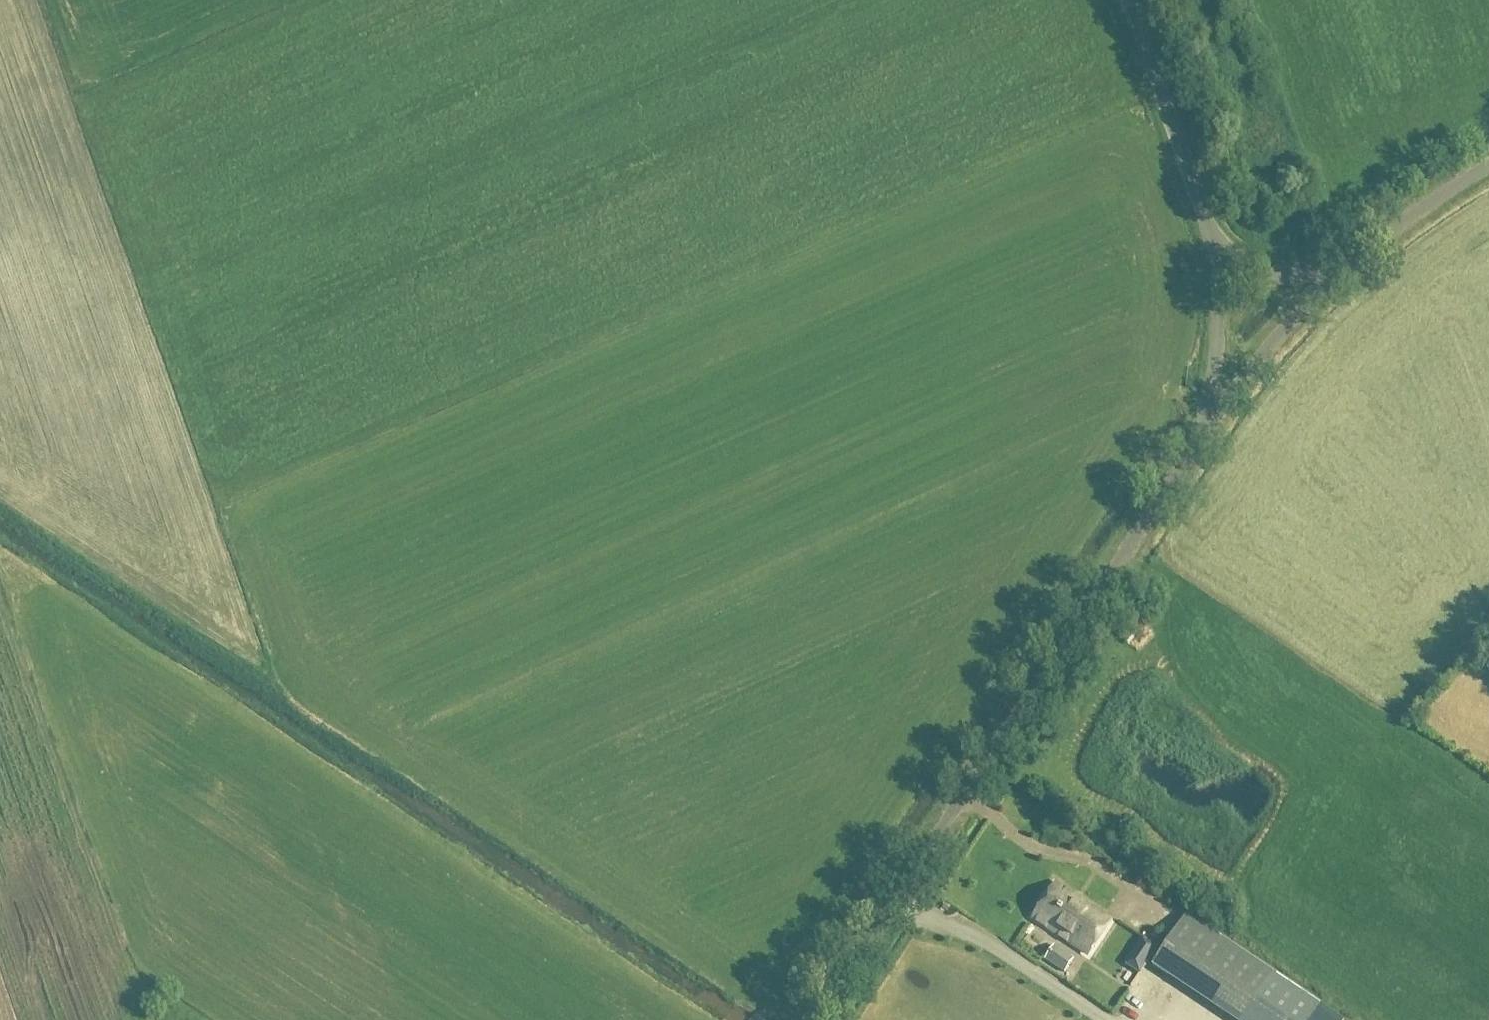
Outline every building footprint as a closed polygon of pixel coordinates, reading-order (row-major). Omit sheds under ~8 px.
[(1054,883),(1029,922),(1086,959),(1112,921),(1054,883)] [(1186,916),(1152,966),(1233,1019),(1310,1019),(1319,1006),(1186,916)] [(1131,959),(1142,967),(1154,951),(1143,943),(1131,959)] [(1064,973),(1073,959),(1053,946),(1044,960),(1064,973)] [(1193,998),(1180,1002),(1183,1013),(1197,1009),(1193,998)]
